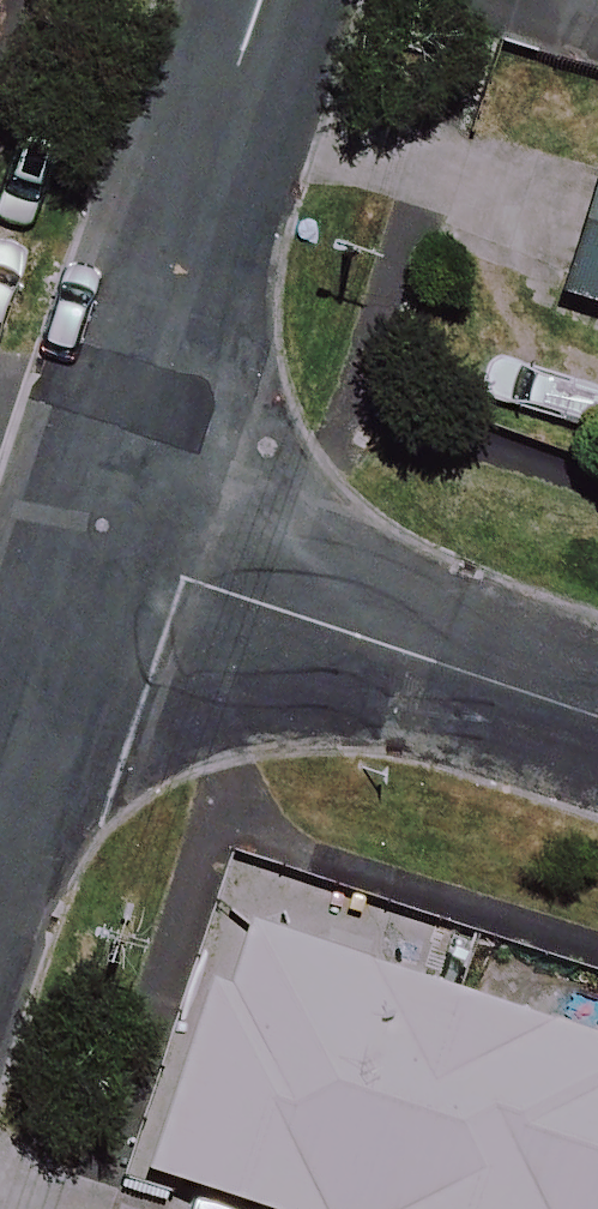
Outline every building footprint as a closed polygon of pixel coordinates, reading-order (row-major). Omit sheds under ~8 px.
[(567,297),(597,306),(597,195),(567,297)] [(239,922),(154,1170),(269,1208),(597,1208),(597,1045),(239,922)]
